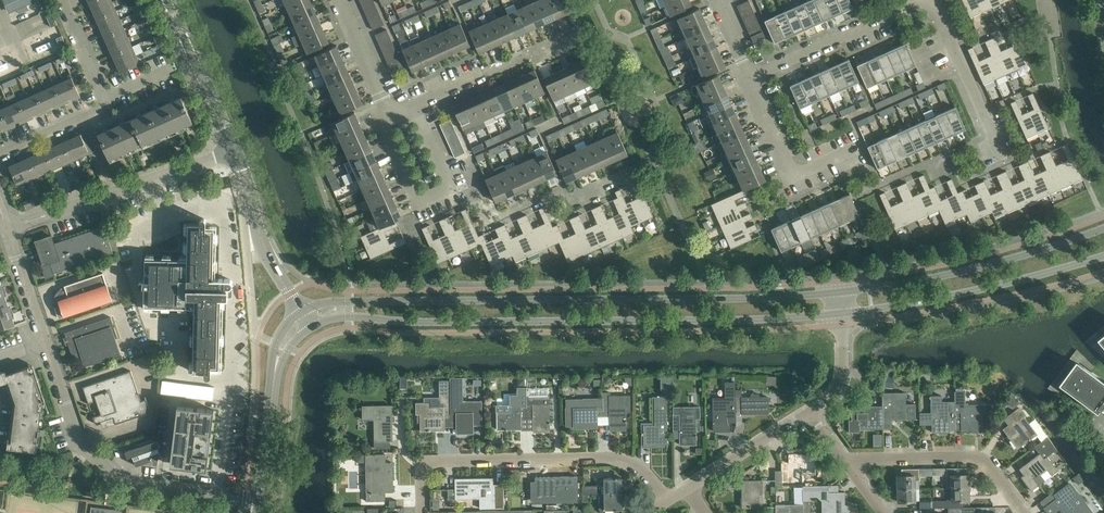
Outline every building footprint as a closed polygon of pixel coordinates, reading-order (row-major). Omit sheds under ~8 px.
[(9,13),(38,0),(3,0),(9,13)] [(111,0),(91,0),(85,2),(88,9),(91,8),(92,10),(112,1),(111,0)] [(290,15),(312,5),(310,0),(297,0),(286,5),(290,15)] [(364,11),(376,6),(374,0),(373,0),(362,5),(364,11)] [(429,6),(426,0),(420,3),(422,8),(429,6)] [(449,0),(443,3),(445,9),(452,6),(449,0)] [(536,1),(546,23),(555,18),(547,0),(537,0),(536,1)] [(555,18),(565,14),(559,0),(547,0),(555,18)] [(565,14),(575,10),(571,0),(559,0),(565,14)] [(666,6),(670,16),(692,6),(690,0),(679,0),(666,6)] [(740,12),(751,6),(749,0),(748,0),(737,5),(740,12)] [(803,2),(814,25),(823,21),(814,0),(809,0),(803,2)] [(823,21),(833,17),(826,0),(814,0),(823,21)] [(833,17),(843,12),(837,0),(826,0),(833,17)] [(843,12),(853,8),(849,0),(837,0),(843,12)] [(976,0),(962,0),(970,17),(981,12),(976,0)] [(992,7),(989,0),(976,0),(981,12),(992,7)] [(116,10),(112,1),(92,10),(93,12),(90,14),(93,20),(116,10)] [(536,1),(526,5),(536,27),(546,23),(536,1)] [(803,2),(794,7),(804,30),(814,25),(803,2)] [(465,3),(458,6),(461,12),(467,9),(465,3)] [(256,7),(259,13),(265,11),(262,4),(256,7)] [(638,7),(641,13),(647,10),(644,4),(638,7)] [(290,15),(294,24),(316,14),(312,5),(290,15)] [(410,14),(416,11),(414,5),(407,8),(410,14)] [(526,5),(517,9),(527,31),(536,27),(526,5)] [(364,11),(367,17),(379,12),(376,6),(364,11)] [(430,9),(433,14),(439,11),(437,6),(430,9)] [(740,12),(742,18),(754,12),(751,6),(740,12)] [(794,7),(784,11),(794,34),(804,30),(794,7)] [(410,14),(407,8),(401,11),(403,17),(410,14)] [(680,28),(704,17),(699,8),(676,18),(680,28)] [(430,9),(424,11),(426,17),(433,14),(430,9)] [(517,9),(507,14),(517,36),(527,31),(517,9)] [(120,19),(116,10),(93,20),(96,27),(99,26),(100,28),(120,19)] [(784,11),(774,16),(784,38),(794,34),(784,11)] [(382,18),(379,12),(367,17),(370,23),(382,18)] [(742,18),(745,24),(757,18),(754,12),(742,18)] [(57,24),(52,13),(46,16),(51,27),(57,24)] [(294,24),(299,34),(321,24),(316,14),(294,24)] [(391,23),(397,20),(395,14),(388,17),(391,23)] [(411,17),(414,23),(420,20),(418,14),(411,17)] [(507,14),(498,18),(508,40),(517,36),(507,14)] [(647,26),(652,23),(649,16),(644,19),(647,26)] [(784,38),(774,16),(764,20),(774,43),(784,38)] [(262,19),(265,26),(271,23),(268,17),(262,19)] [(411,17),(405,20),(407,26),(414,23),(411,17)] [(684,38),(708,27),(704,17),(680,28),(684,38)] [(382,18),(370,23),(372,30),(384,24),(382,18)] [(498,18),(488,22),(498,44),(508,40),(498,18)] [(745,24),(748,30),(759,24),(757,18),(745,24)] [(124,28),(120,19),(100,28),(101,30),(98,31),(101,38),(124,28)] [(488,22),(479,26),(489,48),(498,44),(488,22)] [(265,26),(268,32),(274,30),(271,23),(265,26)] [(392,26),(400,44),(406,41),(401,28),(399,23),(392,26)] [(450,28),(460,50),(470,45),(460,23),(450,28)] [(299,34),(292,37),(296,46),(303,43),(325,33),(321,24),(299,34)] [(748,30),(750,36),(762,31),(759,24),(748,30)] [(489,48),(479,26),(469,31),(479,53),(489,48)] [(656,27),(651,30),(655,39),(661,37),(656,27)] [(689,47),(712,37),(708,27),(684,38),(689,47)] [(108,46),(128,37),(124,28),(101,38),(104,45),(107,44),(108,46)] [(441,32),(451,54),(460,50),(450,28),(441,32)] [(375,34),(377,40),(389,35),(387,29),(375,34)] [(1013,45),(1007,48),(1016,69),(1028,64),(1012,29),(1007,31),(1013,45)] [(762,31),(750,36),(753,42),(765,37),(762,31)] [(431,36),(441,58),(451,54),(441,32),(431,36)] [(303,43),(307,53),(329,43),(325,33),(303,43)] [(67,46),(62,35),(56,38),(61,49),(67,46)] [(377,40),(380,47),(392,41),(389,35),(377,40)] [(410,38),(409,38),(412,45),(422,67),(431,63),(422,41),(419,35),(410,39),(410,38)] [(271,38),(273,45),(279,42),(276,36),(271,38)] [(422,41),(431,63),(441,58),(431,36),(422,41)] [(31,47),(34,54),(55,44),(52,37),(31,47)] [(132,46),(128,37),(108,46),(109,48),(106,49),(109,56),(132,46)] [(689,47),(685,49),(689,58),(693,57),(717,46),(712,37),(689,47)] [(1005,74),(1016,69),(1007,48),(1001,51),(995,37),(990,39),(1005,74)] [(406,41),(400,44),(402,49),(412,71),(422,67),(412,45),(409,38),(406,40),(406,41)] [(995,79),(1005,74),(990,39),(985,41),(991,55),(985,58),(995,79)] [(380,47),(383,53),(395,47),(392,41),(380,47)] [(273,45),(276,51),(282,49),(279,42),(273,45)] [(916,65),(906,42),(896,47),(906,70),(916,65)] [(341,55),(337,45),(313,55),(318,65),(341,55)] [(665,46),(659,49),(663,59),(672,55),(668,45),(665,46)] [(136,55),(132,46),(109,56),(112,63),(116,61),(116,64),(136,55)] [(697,66),(721,56),(717,46),(693,57),(697,66)] [(983,84),(995,79),(985,58),(979,61),(973,46),(968,49),(983,84)] [(383,53),(386,59),(397,54),(395,47),(383,53)] [(896,74),(906,70),(896,47),(886,51),(896,74)] [(886,79),(896,74),(886,51),(876,56),(886,79)] [(388,65),(400,60),(397,54),(386,59),(388,65)] [(140,64),(136,55),(116,64),(117,66),(114,67),(117,74),(140,64)] [(322,75),(346,64),(341,55),(318,65),(322,75)] [(672,55),(663,59),(668,68),(676,64),(672,55)] [(279,58),(282,64),(288,62),(285,56),(279,58)] [(702,76),(726,66),(721,56),(697,66),(694,68),(698,78),(702,76)] [(877,83),(886,79),(876,56),(866,60),(877,83)] [(595,82),(585,59),(574,64),(585,87),(595,82)] [(859,82),(849,59),(839,63),(849,86),(859,82)] [(9,67),(6,60),(0,63),(0,71),(9,67)] [(400,60),(388,65),(391,71),(403,66),(400,60)] [(877,83),(866,60),(856,65),(867,88),(877,83)] [(849,86),(839,63),(829,67),(839,90),(849,86)] [(326,84),(350,74),(346,64),(322,75),(326,84)] [(574,91),(585,87),(574,64),(564,68),(574,91)] [(829,67),(819,72),(829,95),(833,103),(843,98),(839,90),(829,67)] [(574,91),(564,68),(554,73),(564,96),(574,91)] [(524,74),(534,97),(545,92),(535,69),(524,74)] [(918,90),(925,87),(918,71),(914,73),(919,83),(916,85),(918,90)] [(829,95),(819,72),(809,76),(820,99),(829,95)] [(553,101),(564,96),(554,73),(543,77),(553,101)] [(61,78),(70,98),(72,97),(73,100),(81,97),(70,74),(61,78)] [(330,94),(354,84),(350,74),(326,84),(330,94)] [(524,102),(534,97),(524,74),(514,79),(524,102)] [(722,84),(718,75),(718,74),(692,86),(693,88),(692,90),(694,94),(696,94),(696,96),(699,95),(722,84)] [(820,99),(809,76),(800,81),(810,104),(820,99)] [(61,78),(52,82),(62,105),(69,102),(68,99),(70,98),(61,78)] [(1021,78),(993,87),(994,90),(989,92),(989,94),(996,92),(998,98),(1006,96),(1004,89),(1019,85),(1020,89),(1024,88),(1021,78)] [(514,106),(524,102),(514,79),(504,83),(514,106)] [(810,104),(800,81),(789,85),(800,108),(810,104)] [(56,108),(62,105),(52,82),(43,86),(52,106),(54,105),(56,108)] [(944,82),(937,85),(939,91),(946,87),(944,82)] [(504,111),(514,106),(504,83),(494,88),(504,111)] [(335,104),(358,93),(354,84),(330,94),(335,104)] [(699,95),(703,104),(727,93),(722,84),(699,95)] [(43,86),(34,90),(45,113),(51,110),(50,107),(52,106),(43,86)] [(911,87),(903,90),(906,96),(913,92),(911,87)] [(494,88),(493,88),(484,92),(494,115),(504,111),(494,88)] [(932,88),(925,91),(927,96),(934,93),(932,88)] [(38,116),(45,113),(34,90),(25,94),(34,114),(36,113),(38,116)] [(313,90),(307,93),(311,103),(317,100),(313,90)] [(899,99),(906,96),(903,90),(896,94),(899,99)] [(920,99),(927,96),(925,91),(917,94),(920,99)] [(484,92),(473,97),(484,120),(486,126),(497,121),(494,115),(484,92)] [(1028,112),(1037,133),(1049,128),(1033,92),(1028,95),(1034,109),(1028,112)] [(339,114),(363,103),(358,93),(335,104),(339,114)] [(600,93),(593,96),(596,103),(598,108),(605,105),(603,100),(600,93)] [(707,114),(731,103),(727,93),(703,104),(707,114)] [(25,94),(17,98),(27,121),(33,118),(32,115),(34,114),(25,94)] [(680,95),(672,99),(675,105),(678,103),(683,101),(680,95)] [(891,96),(884,99),(886,104),(894,101),(891,96)] [(905,100),(907,105),(915,101),(912,96),(905,100)] [(194,125),(181,97),(98,134),(110,162),(194,125)] [(484,120),(473,97),(463,101),(474,124),(484,120)] [(17,98),(8,102),(16,122),(18,121),(20,124),(27,121),(17,98)] [(869,104),(866,99),(859,102),(861,107),(869,104)] [(884,99),(874,104),(876,109),(886,104),(884,99)] [(905,100),(898,103),(900,108),(907,105),(905,100)] [(1016,100),(1010,102),(1026,138),(1037,133),(1028,112),(1022,114),(1016,100)] [(463,101),(453,106),(463,129),(465,134),(476,129),(474,124),(463,101)] [(0,106),(0,109),(9,129),(16,126),(14,123),(16,122),(8,102),(0,106)] [(707,114),(712,123),(735,113),(731,103),(707,114)] [(578,118),(585,114),(582,109),(580,104),(573,107),(578,118)] [(849,113),(856,110),(854,104),(847,107),(849,113)] [(886,108),(888,113),(895,110),(893,105),(886,108)] [(585,114),(592,111),(589,106),(582,109),(585,114)] [(955,106),(945,111),(955,134),(966,129),(955,106)] [(842,116),(849,113),(847,107),(840,111),(842,116)] [(606,108),(599,111),(602,117),(609,114),(606,108)] [(886,108),(878,111),(881,117),(888,113),(886,108)] [(1,129),(2,132),(9,129),(0,109),(0,129),(1,129)] [(548,119),(555,116),(552,110),(546,113),(548,119)] [(945,111),(935,115),(946,138),(955,134),(945,111)] [(335,132),(359,122),(355,112),(331,122),(335,132)] [(740,122),(735,113),(712,123),(716,133),(740,122)] [(830,121),(837,118),(834,113),(827,116),(830,121)] [(586,117),(589,123),(596,120),(593,114),(586,117)] [(873,114),(866,117),(868,122),(876,119),(873,114)] [(564,124),(571,120),(569,115),(562,118),(564,124)] [(935,115),(926,119),(936,142),(946,138),(935,115)] [(535,125),(542,122),(539,116),(532,119),(535,125)] [(822,125),(830,121),(827,116),(820,119),(822,125)] [(586,117),(579,120),(582,126),(589,123),(586,117)] [(861,125),(868,122),(866,117),(859,120),(861,125)] [(440,124),(442,130),(453,125),(450,119),(440,124)] [(535,125),(532,119),(525,123),(528,128),(535,125)] [(926,119),(916,124),(926,147),(936,142),(926,119)] [(363,131),(359,122),(335,132),(340,142),(363,131)] [(716,133),(711,135),(716,144),(720,142),(744,132),(740,122),(716,133)] [(810,130),(817,127),(815,122),(808,125),(810,130)] [(573,123),(566,126),(569,132),(575,129),(573,123)] [(916,124),(906,128),(917,151),(926,147),(916,124)] [(442,130),(445,135),(455,130),(453,125),(442,130)] [(515,134),(522,131),(519,125),(512,129),(515,134)] [(566,126),(559,130),(561,135),(569,132),(566,126)] [(536,128),(529,131),(532,137),(539,134),(536,128)] [(906,128),(896,132),(907,155),(917,151),(906,128)] [(74,137),(71,138),(80,158),(92,152),(82,129),(72,134),(74,137)] [(508,137),(515,134),(512,129),(505,132),(508,137)] [(445,135),(447,141),(458,136),(455,130),(445,135)] [(344,151),(368,141),(363,131),(340,142),(344,151)] [(696,131),(691,133),(695,142),(699,140),(700,140),(696,131)] [(553,132),(545,136),(548,141),(555,138),(553,132)] [(607,136),(617,159),(628,155),(618,132),(607,136)] [(748,141),(744,132),(720,142),(725,152),(748,141)] [(896,132),(887,137),(897,160),(907,155),(896,132)] [(523,134),(516,137),(518,143),(525,140),(523,134)] [(494,143),(501,140),(499,135),(492,138),(494,143)] [(71,162),(80,158),(71,138),(69,139),(68,136),(61,139),(71,162)] [(447,141),(450,146),(460,141),(458,136),(447,141)] [(597,141),(607,164),(617,159),(607,136),(597,141)] [(516,137),(509,140),(512,146),(518,143),(516,137)] [(887,137),(877,141),(887,164),(897,160),(887,137)] [(487,147),(494,143),(492,138),(485,141),(487,147)] [(56,145),(54,146),(62,166),(71,162),(61,139),(54,142),(56,145)] [(694,143),(690,145),(694,154),(698,152),(701,151),(704,150),(707,148),(702,139),(700,141),(696,142),(695,143),(694,143)] [(372,150),(368,141),(344,151),(348,161),(372,150)] [(450,146),(452,152),(463,147),(460,141),(450,146)] [(607,164),(597,141),(587,145),(597,168),(607,164)] [(725,152),(729,161),(753,151),(748,141),(725,152)] [(867,146),(877,169),(887,164),(877,141),(867,146)] [(495,146),(498,152),(505,149),(503,143),(495,146)] [(1068,160),(1062,162),(1072,184),(1083,179),(1067,143),(1062,146),(1068,160)] [(53,170),(62,166),(54,146),(51,147),(50,144),(43,147),(53,170)] [(474,153),(481,149),(478,144),(471,147),(474,153)] [(597,168),(587,145),(577,150),(587,173),(597,168)] [(495,146),(489,149),(491,155),(498,152),(495,146)] [(38,153),(36,154),(44,174),(53,170),(43,147),(36,150),(38,153)] [(466,152),(463,147),(452,152),(455,157),(466,152)] [(348,161),(344,163),(349,172),(376,160),(372,150),(348,161)] [(587,173),(577,150),(566,154),(577,177),(587,173)] [(547,151),(536,156),(547,179),(557,174),(547,151)] [(753,151),(729,161),(733,171),(757,160),(753,151)] [(1061,189),(1072,184),(1062,162),(1056,165),(1050,151),(1045,153),(1061,189)] [(35,178),(44,174),(36,154),(34,155),(32,152),(25,155),(35,178)] [(482,152),(475,155),(478,161),(485,158),(482,152)] [(1050,193),(1061,189),(1045,153),(1040,155),(1046,169),(1040,172),(1050,193)] [(577,177),(566,154),(556,159),(566,182),(577,177)] [(27,182),(35,178),(25,155),(19,158),(20,161),(18,162),(27,182)] [(536,156),(526,160),(537,183),(547,179),(536,156)] [(4,164),(7,172),(11,171),(17,186),(27,182),(18,162),(16,163),(14,160),(4,164)] [(376,160),(349,172),(353,182),(357,180),(380,169),(376,160)] [(526,160),(516,165),(526,188),(537,183),(526,160)] [(733,171),(737,180),(761,170),(757,160),(733,171)] [(1039,198),(1050,193),(1040,172),(1034,175),(1028,161),(1023,163),(1039,198)] [(1028,203),(1039,198),(1023,163),(1018,165),(1024,179),(1018,182),(1028,203)] [(516,165),(506,170),(516,193),(526,188),(516,165)] [(327,170),(325,171),(329,181),(336,178),(331,168),(328,170),(327,170)] [(361,190),(385,179),(380,169),(357,180),(361,190)] [(506,170),(496,174),(506,197),(516,193),(506,170)] [(709,171),(704,173),(707,180),(712,178),(713,178),(710,170),(709,171)] [(761,170),(737,180),(742,190),(747,188),(766,180),(761,170)] [(1001,173),(1017,208),(1028,203),(1018,182),(1013,185),(1006,170),(1001,173)] [(1006,213),(1017,208),(1001,173),(996,175),(1003,189),(997,192),(1006,213)] [(496,174),(485,179),(496,202),(506,197),(496,174)] [(919,193),(928,215),(939,210),(930,188),(924,174),(918,176),(925,191),(919,193)] [(334,190),(340,188),(336,178),(329,181),(334,190)] [(947,197),(956,219),(967,214),(958,192),(952,178),(946,181),(953,195),(947,197)] [(389,189),(385,179),(361,190),(365,199),(389,189)] [(984,180),(979,182),(993,212),(992,212),(995,218),(1006,213),(997,192),(991,194),(984,180)] [(632,200),(642,221),(653,217),(637,181),(632,183),(638,197),(632,200)] [(918,219),(928,215),(919,193),(913,196),(907,182),(902,184),(918,219)] [(972,195),(982,217),(992,212),(993,212),(979,182),(974,185),(978,193),(972,195)] [(906,224),(918,219),(902,184),(896,186),(903,200),(897,203),(906,224)] [(945,224),(956,219),(947,197),(941,200),(935,186),(930,188),(939,210),(945,224)] [(749,193),(747,188),(742,190),(711,204),(716,215),(737,205),(735,200),(741,198),(741,197),(749,193)] [(370,209),(393,198),(389,189),(365,199),(370,209)] [(631,226),(642,221),(632,200),(627,203),(620,189),(615,191),(618,197),(631,226)] [(971,222),(982,217),(972,195),(966,198),(963,190),(958,192),(967,214),(971,222)] [(879,194),(895,230),(906,224),(897,203),(891,206),(885,192),(879,194)] [(860,216),(853,202),(849,193),(839,198),(850,221),(860,216)] [(613,216),(623,237),(634,232),(631,226),(618,197),(613,199),(619,213),(613,216)] [(398,208),(393,198),(370,209),(374,218),(398,208)] [(840,225),(850,221),(839,198),(830,202),(840,225)] [(737,205),(716,215),(721,226),(742,216),(739,211),(748,207),(745,202),(737,205)] [(830,229),(840,225),(830,202),(820,206),(830,229)] [(596,207),(612,242),(623,237),(613,216),(607,219),(601,204),(596,207)] [(552,226),(553,226),(544,206),(539,209),(545,223),(539,225),(549,247),(559,242),(552,226)] [(820,234),(830,229),(820,206),(810,211),(820,234)] [(591,226),(601,247),(612,242),(596,207),(591,209),(597,223),(591,226)] [(374,218),(367,221),(372,231),(396,220),(402,217),(398,208),(374,218)] [(471,249),(481,244),(482,244),(478,236),(466,208),(461,211),(467,225),(461,227),(471,249)] [(811,238),(820,234),(810,211),(800,215),(811,238)] [(750,212),(742,216),(721,226),(726,237),(747,227),(744,221),(753,218),(750,212)] [(533,228),(527,214),(522,216),(538,251),(549,247),(539,225),(533,228)] [(574,216),(590,252),(601,247),(591,226),(585,228),(579,214),(574,216)] [(800,215),(791,219),(801,242),(804,248),(813,244),(811,238),(800,215)] [(455,230),(449,216),(444,218),(460,253),(471,249),(461,227),(455,230)] [(538,251),(522,216),(517,218),(523,233),(517,235),(527,257),(538,251)] [(570,235),(579,257),(590,252),(574,216),(569,219),(576,233),(570,235)] [(139,283),(139,285),(139,286),(140,286),(141,287),(142,287),(144,287),(144,306),(194,307),(221,308),(221,298),(226,299),(227,299),(227,298),(228,298),(228,297),(228,290),(228,289),(227,289),(226,289),(226,287),(229,287),(230,287),(230,286),(231,286),(232,285),(232,284),(232,282),(232,281),(232,280),(231,280),(231,279),(230,279),(229,279),(228,279),(220,278),(220,272),(213,272),(214,228),(206,228),(206,220),(206,219),(205,219),(204,218),(203,218),(202,218),(201,218),(201,219),(200,219),(200,220),(200,221),(200,222),(200,223),(188,223),(187,244),(187,259),(145,258),(144,281),(142,281),(141,281),(140,281),(140,282),(139,282),(139,283)] [(460,253),(444,218),(439,220),(445,234),(439,237),(449,258),(460,253)] [(791,247),(801,242),(791,219),(781,224),(791,247)] [(361,236),(366,247),(387,238),(384,232),(398,225),(396,220),(372,231),(362,235),(361,236)] [(755,223),(747,227),(726,237),(731,248),(752,239),(749,232),(757,229),(755,223)] [(511,238),(505,224),(500,226),(513,256),(515,262),(527,257),(517,235),(511,238)] [(559,242),(568,262),(579,257),(570,235),(564,238),(557,224),(553,226),(552,226),(559,242)] [(781,224),(771,228),(781,251),(791,247),(781,224)] [(422,228),(437,263),(449,258),(439,237),(433,240),(427,225),(422,228)] [(55,274),(54,273),(113,253),(104,226),(54,243),(51,236),(36,241),(43,264),(41,264),(46,278),(55,274)] [(498,236),(493,239),(495,245),(502,260),(513,256),(500,226),(495,228),(498,236)] [(356,230),(353,232),(356,238),(361,236),(362,235),(361,231),(357,230),(356,230)] [(868,236),(866,230),(858,234),(861,239),(868,236)] [(478,236),(482,244),(481,244),(486,254),(491,265),(502,260),(495,245),(493,239),(487,242),(483,234),(478,236)] [(849,244),(856,241),(853,236),(846,239),(849,244)] [(371,258),(406,242),(404,237),(390,243),(387,238),(366,247),(371,258)] [(841,248),(849,244),(846,239),(839,242),(841,248)] [(829,253),(836,250),(834,245),(827,248),(829,253)] [(822,256),(829,253),(827,248),(820,251),(822,256)] [(810,262),(819,258),(816,250),(806,254),(807,257),(810,262)] [(802,265),(810,262),(807,257),(800,260),(802,265)] [(790,271),(797,267),(795,262),(788,265),(790,271)] [(61,290),(61,289),(59,290),(58,291),(57,292),(56,294),(55,296),(54,298),(54,300),(54,301),(54,303),(54,306),(55,307),(56,306),(59,317),(58,317),(59,318),(112,300),(103,272),(64,285),(65,289),(61,290)] [(14,312),(13,312),(10,307),(9,308),(7,302),(0,304),(0,317),(14,312)] [(194,333),(193,371),(205,372),(205,373),(204,374),(205,374),(205,375),(205,376),(206,376),(206,377),(207,377),(208,377),(209,377),(210,376),(211,375),(211,367),(219,367),(221,308),(194,307),(194,333)] [(13,312),(14,312),(0,317),(0,329),(15,324),(13,318),(14,318),(13,312)] [(86,364),(118,353),(113,338),(118,337),(111,317),(64,332),(73,359),(83,356),(86,364)] [(0,372),(0,385),(3,393),(9,391),(13,403),(13,404),(8,437),(8,441),(7,448),(36,451),(37,442),(34,441),(35,435),(38,436),(38,435),(35,435),(36,429),(39,429),(41,410),(43,411),(45,400),(44,399),(38,381),(38,379),(35,371),(34,367),(33,364),(24,367),(24,368),(15,371),(12,372),(10,368),(1,371),(0,372)] [(1101,410),(1103,413),(1103,382),(1095,375),(1091,372),(1087,369),(1080,364),(1062,387),(1069,392),(1074,395),(1096,412),(1097,413),(1099,409),(1101,410)] [(884,371),(883,375),(886,375),(884,386),(891,387),(893,388),(895,372),(895,368),(884,367),(884,371)] [(149,408),(149,407),(145,396),(145,397),(145,399),(141,400),(131,370),(83,387),(88,404),(97,401),(102,414),(93,417),(95,423),(113,417),(116,424),(145,414),(146,413),(147,412),(148,411),(148,410),(149,409),(149,408)] [(673,390),(673,376),(660,376),(661,390),(673,390)] [(450,377),(450,380),(450,402),(450,419),(457,418),(457,433),(459,433),(459,435),(466,435),(466,433),(473,433),(473,425),(482,425),(482,400),(463,401),(463,377),(450,377)] [(444,419),(450,419),(450,402),(450,380),(440,380),(440,402),(416,403),(416,414),(420,414),(421,430),(444,430),(444,419)] [(725,398),(713,398),(713,431),(730,431),(730,430),(730,420),(730,414),(736,414),(736,412),(735,390),(735,382),(732,382),(725,382),(725,398)] [(511,412),(497,412),(497,429),(511,429),(516,429),(521,429),(521,426),(521,417),(527,417),(527,396),(526,387),(517,387),(517,395),(511,395),(511,405),(511,412)] [(742,390),(735,390),(736,412),(742,412),(742,413),(768,413),(768,397),(759,397),(759,394),(751,394),(751,397),(742,397),(742,390)] [(1010,390),(1005,403),(1011,406),(1018,400),(1010,390)] [(966,391),(955,391),(955,402),(955,430),(972,430),(972,432),(981,432),(981,422),(989,421),(989,416),(994,416),(994,404),(967,404),(967,403),(966,403),(966,391)] [(603,392),(603,398),(603,416),(610,416),(610,430),(626,430),(626,411),(630,411),(630,395),(610,396),(610,392),(603,392)] [(883,406),(883,428),(892,428),(892,419),(897,419),(898,421),(902,421),(903,419),(916,419),(916,404),(906,404),(906,392),(883,392),(883,406)] [(920,413),(920,425),(925,425),(925,423),(932,423),(932,432),(939,432),(939,434),(941,434),(944,434),(947,434),(947,432),(949,432),(949,430),(955,430),(955,402),(942,402),(942,395),(931,396),(931,412),(920,413)] [(527,396),(527,417),(533,417),(533,432),(550,431),(549,396),(527,396)] [(652,396),(652,397),(652,422),(641,422),(641,447),(667,447),(668,447),(667,430),(667,414),(667,396),(652,396)] [(597,424),(597,416),(603,416),(603,398),(584,398),(584,399),(566,399),(567,408),(566,408),(566,426),(573,426),(574,428),(597,427),(597,424)] [(177,405),(170,465),(180,466),(207,469),(214,409),(180,405),(177,405)] [(392,405),(363,406),(363,419),(378,419),(378,440),(374,440),(374,448),(388,448),(388,441),(392,441),(392,405)] [(700,405),(673,406),(673,413),(674,438),(680,438),(680,444),(696,444),(696,418),(700,418),(700,405)] [(883,406),(851,406),(852,420),(849,420),(849,432),(860,432),(860,429),(883,428),(883,406)] [(1010,425),(1004,429),(1018,447),(1036,433),(1041,441),(1047,436),(1048,436),(1035,418),(1028,423),(1023,416),(1025,414),(1020,408),(1009,415),(1005,419),(1010,425)] [(1039,453),(1019,468),(1023,475),(1021,477),(1031,490),(1044,481),(1039,475),(1047,469),(1052,475),(1058,470),(1047,456),(1057,449),(1047,436),(1041,441),(1034,446),(1039,453)] [(160,446),(158,440),(153,441),(152,439),(136,445),(136,447),(125,451),(127,457),(132,455),(136,465),(143,463),(158,464),(158,457),(161,457),(157,447),(160,446)] [(782,486),(789,486),(788,482),(803,482),(802,473),(816,473),(815,453),(788,454),(788,462),(782,462),(782,470),(782,471),(782,486)] [(385,454),(365,454),(366,463),(372,463),(373,491),(366,492),(366,501),(385,501),(385,492),(393,492),(393,462),(386,462),(385,454)] [(901,475),(897,475),(898,488),(915,488),(915,481),(919,481),(919,476),(919,468),(901,469),(903,469),(903,475),(901,475)] [(955,468),(933,468),(933,475),(946,475),(947,487),(969,487),(970,487),(970,479),(968,479),(968,474),(955,474),(955,468)] [(1079,473),(1073,478),(1076,482),(1082,478),(1079,473)] [(550,477),(535,477),(535,481),(535,497),(549,496),(549,501),(578,501),(577,488),(578,488),(580,488),(580,482),(578,482),(577,482),(577,476),(553,476),(553,478),(550,478),(550,477)] [(493,478),(482,478),(455,479),(455,489),(448,489),(448,499),(480,498),(480,509),(504,508),(503,485),(493,485),(493,478)] [(622,493),(622,485),(624,485),(624,479),(622,479),(622,478),(603,478),(603,485),(582,485),(582,494),(588,494),(599,494),(622,493)] [(762,494),(761,480),(742,480),(742,507),(760,507),(759,494),(762,494)] [(1044,508),(1048,512),(1052,512),(1060,507),(1063,510),(1062,511),(1064,512),(1093,512),(1091,511),(1090,509),(1070,483),(1056,493),(1059,496),(1045,507),(1044,508)] [(802,486),(803,502),(809,502),(809,497),(817,496),(822,501),(824,501),(824,512),(850,512),(850,505),(843,505),(843,501),(845,501),(844,492),(838,492),(838,485),(832,485),(816,486),(803,486),(802,486)] [(776,505),(776,507),(776,512),(810,512),(809,502),(803,502),(802,486),(793,486),(794,504),(789,505),(776,505)] [(948,507),(962,507),(963,507),(964,500),(969,500),(969,487),(947,487),(947,500),(933,500),(933,508),(948,508),(948,507)] [(915,488),(898,488),(898,501),(915,501),(915,488)] [(623,501),(622,493),(599,494),(599,510),(623,509),(623,507),(624,507),(624,501),(623,501)]
